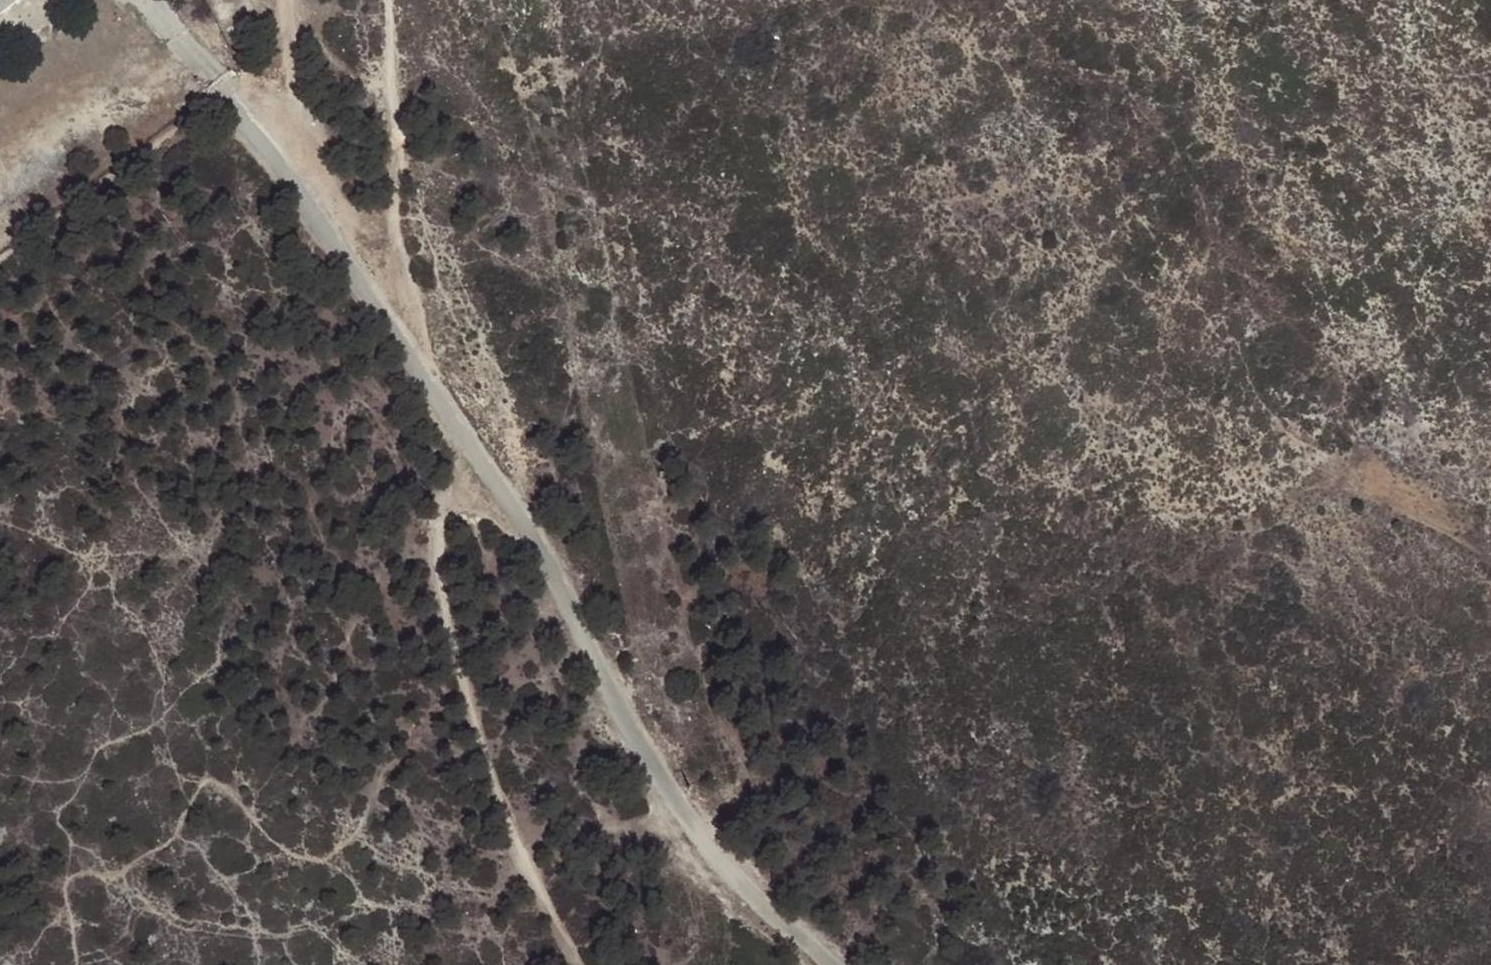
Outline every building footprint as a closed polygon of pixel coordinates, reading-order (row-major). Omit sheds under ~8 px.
[(3,12),(18,0),(0,0),(0,14),(3,12)]
